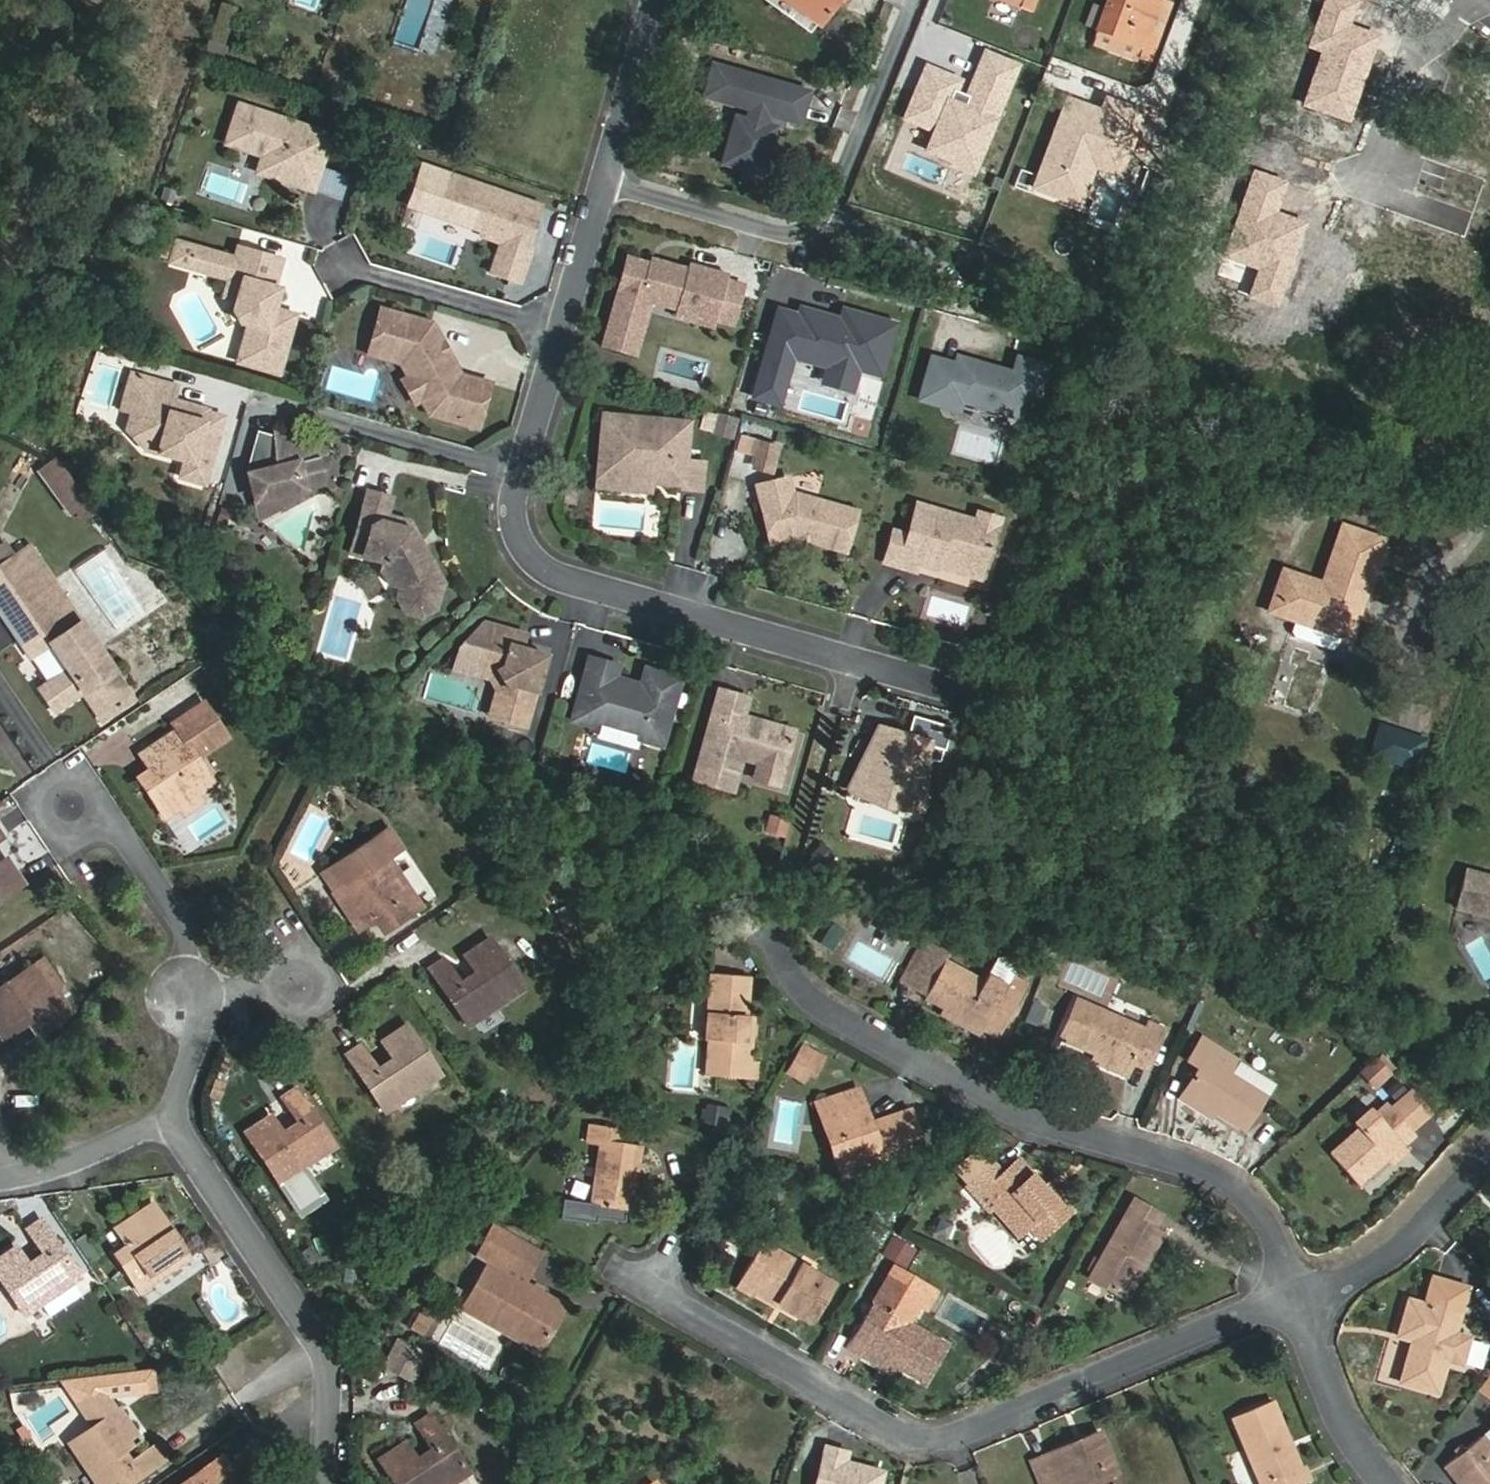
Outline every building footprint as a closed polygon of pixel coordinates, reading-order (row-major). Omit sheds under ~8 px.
[(836,0),(779,0),(816,27),(836,0)] [(1021,11),(1024,0),(995,0),(1021,11)] [(1021,11),(1032,15),(1038,0),(1024,0),(1021,11)] [(1152,63),(1160,39),(1147,34),(1158,1),(1155,0),(1107,0),(1095,32),(1098,32),(1094,45),(1093,47),(1135,62),(1136,58),(1152,63)] [(1349,0),(1322,0),(1305,45),(1322,52),(1302,105),(1346,122),(1379,37),(1347,25),(1356,3),(1349,0)] [(1171,6),(1158,1),(1147,34),(1160,39),(1171,6)] [(1020,66),(982,50),(970,81),(925,63),(902,120),(930,132),(922,152),(975,174),(1020,66)] [(807,93),(710,65),(701,97),(746,110),(744,119),(733,116),(719,164),(760,176),(774,129),(774,128),(763,125),(766,115),(782,120),(798,125),(807,93)] [(1100,110),(1064,97),(1028,191),(1078,210),(1093,170),(1118,179),(1144,112),(1105,97),(1100,110)] [(774,128),(774,129),(779,131),(782,120),(766,115),(763,125),(774,128)] [(328,135),(273,117),(254,172),(311,191),(318,167),(328,135)] [(335,173),(318,167),(311,191),(327,196),(335,173)] [(1287,181),(1252,170),(1222,257),(1260,270),(1250,297),(1278,306),(1306,223),(1276,213),(1287,181)] [(346,176),(335,173),(327,196),(339,200),(346,176)] [(540,207),(463,181),(456,202),(450,218),(467,224),(480,229),(478,234),(501,242),(495,259),(523,269),(530,250),(525,249),(540,207)] [(464,233),(467,224),(450,218),(456,202),(448,199),(439,224),(464,233)] [(198,250),(177,244),(171,264),(193,270),(193,267),(198,250)] [(236,260),(222,257),(217,274),(231,278),(225,298),(237,301),(234,312),(241,325),(249,327),(239,364),(279,375),(296,317),(285,314),(278,318),(274,311),(277,299),(275,289),(283,262),(239,249),(236,260)] [(222,257),(198,250),(193,267),(217,274),(222,257)] [(647,263),(625,257),(600,346),(634,356),(649,302),(674,309),(675,310),(676,305),(696,311),(693,323),(712,328),(714,321),(731,325),(742,285),(725,280),(727,275),(687,264),(685,269),(648,258),(647,263)] [(523,269),(495,259),(490,273),(518,283),(523,269)] [(675,310),(674,309),(672,317),(693,323),(696,311),(676,305),(675,310)] [(431,322),(379,308),(369,345),(406,356),(427,396),(420,399),(428,414),(477,428),(489,383),(459,375),(449,355),(445,354),(440,345),(441,341),(431,322)] [(752,397),(768,401),(772,388),(781,390),(790,356),(826,366),(854,374),(856,368),(879,375),(893,325),(852,313),(849,323),(839,320),(799,309),(797,316),(777,310),(752,397)] [(839,320),(849,323),(852,313),(842,310),(839,320)] [(406,356),(369,345),(367,352),(390,359),(400,362),(407,376),(401,379),(413,403),(420,399),(427,396),(406,356)] [(1011,374),(967,361),(965,368),(953,365),(929,358),(917,399),(956,410),(959,401),(1016,417),(1023,395),(1035,398),(1044,366),(1015,358),(1011,374)] [(953,365),(965,368),(967,361),(955,358),(953,365)] [(849,391),(854,374),(826,366),(821,383),(849,391)] [(122,412),(131,415),(138,393),(174,403),(178,388),(142,378),(132,375),(122,412)] [(772,388),(768,401),(777,404),(781,390),(772,388)] [(174,403),(138,393),(131,415),(127,431),(146,452),(186,463),(181,480),(206,486),(224,419),(207,415),(208,412),(190,407),(187,420),(171,415),(174,403)] [(602,413),(597,476),(650,481),(682,483),(681,487),(701,489),(704,461),(685,460),(688,421),(602,413)] [(729,440),(735,419),(717,414),(711,435),(729,440)] [(276,442),(257,436),(246,476),(257,518),(279,509),(276,498),(321,486),(314,459),(317,449),(277,437),(276,442)] [(778,446),(758,440),(753,460),(772,466),(778,446)] [(650,491),(650,481),(597,476),(596,486),(650,491)] [(786,477),(755,485),(769,542),(794,536),(795,530),(805,533),(811,541),(845,550),(856,511),(794,494),(791,495),(786,477)] [(44,481),(31,493),(40,501),(49,510),(61,498),(44,481)] [(389,499),(366,493),(348,554),(381,563),(379,572),(386,585),(399,588),(404,598),(414,600),(425,593),(434,596),(439,594),(442,584),(439,578),(434,577),(427,566),(431,564),(423,551),(418,550),(414,543),(416,539),(407,524),(384,517),(389,499)] [(976,522),(918,504),(908,536),(894,531),(885,562),(914,571),(916,564),(935,570),(938,560),(962,568),(968,564),(984,569),(999,520),(979,514),(976,522)] [(1355,621),(1382,539),(1342,525),(1321,584),(1282,570),(1268,612),(1341,637),(1347,618),(1355,621)] [(795,530),(794,536),(811,541),(805,533),(795,530)] [(41,564),(0,591),(0,613),(29,657),(49,644),(66,670),(38,689),(53,712),(82,693),(101,721),(132,700),(41,564)] [(404,598),(399,588),(396,600),(404,614),(421,618),(435,610),(439,594),(434,596),(425,593),(414,600),(404,598)] [(1347,618),(1341,637),(1348,640),(1355,621),(1347,618)] [(526,635),(492,625),(484,623),(455,646),(452,658),(480,666),(497,671),(506,688),(501,706),(506,708),(503,721),(525,727),(546,655),(533,652),(528,655),(521,653),(522,649),(526,635)] [(497,671),(480,666),(452,658),(449,667),(478,675),(490,679),(496,690),(488,716),(503,721),(506,708),(501,706),(506,688),(497,671)] [(618,667),(589,659),(571,721),(590,726),(599,721),(642,733),(640,740),(662,746),(680,679),(646,669),(641,686),(639,691),(629,688),(630,683),(615,678),(618,667)] [(748,698),(719,690),(694,780),(733,791),(742,758),(756,762),(760,760),(784,767),(794,731),(760,722),(755,725),(741,721),(748,698)] [(177,808),(196,795),(213,784),(194,757),(225,736),(201,701),(171,723),(175,729),(138,752),(150,769),(135,778),(162,818),(177,808)] [(901,735),(882,726),(852,785),(871,795),(875,786),(908,796),(907,805),(906,809),(927,811),(934,742),(913,739),(912,749),(897,744),(901,735)] [(1424,741),(1381,727),(1371,755),(1415,769),(1424,741)] [(875,786),(871,795),(887,803),(907,805),(908,796),(875,786)] [(201,803),(196,795),(177,808),(182,816),(201,803)] [(769,813),(764,834),(785,839),(791,818),(769,813)] [(334,892),(332,893),(356,930),(375,917),(381,913),(389,926),(420,906),(387,856),(399,848),(387,830),(322,873),(334,892)] [(23,884),(5,857),(0,861),(0,899),(23,884)] [(1464,870),(1453,907),(1489,918),(1489,877),(1464,870)] [(556,909),(566,932),(583,925),(574,902),(556,909)] [(381,913),(375,917),(383,930),(389,926),(381,913)] [(465,1027),(522,988),(488,937),(461,955),(472,972),(458,981),(442,958),(426,968),(465,1027)] [(900,984),(926,998),(948,961),(951,955),(923,940),(900,984)] [(982,1029),(997,1037),(1027,985),(1011,976),(1018,965),(1002,957),(997,958),(983,981),(948,961),(926,998),(958,1015),(982,1029)] [(32,965),(0,987),(0,1037),(2,1039),(26,1024),(35,1036),(66,1015),(32,965)] [(748,978),(711,975),(705,1036),(709,1036),(706,1072),(755,1076),(757,1064),(749,1062),(753,1018),(745,1017),(748,978)] [(1041,1025),(1048,1004),(1032,999),(1025,1020),(1041,1025)] [(1095,1051),(1129,1066),(1132,1059),(1146,1065),(1161,1030),(1149,1025),(1146,1032),(1078,1002),(1062,1036),(1095,1051)] [(982,1029),(958,1015),(954,1022),(978,1036),(982,1029)] [(440,1074),(406,1023),(380,1039),(391,1057),(374,1068),(359,1044),(344,1054),(382,1112),(440,1074)] [(1185,1091),(1214,1110),(1244,1129),(1265,1097),(1258,1092),(1266,1079),(1237,1061),(1202,1038),(1188,1058),(1201,1067),(1185,1091)] [(823,1051),(800,1039),(792,1055),(810,1065),(815,1067),(823,1051)] [(1125,1073),(1129,1066),(1095,1051),(1092,1059),(1125,1073)] [(1358,1074),(1375,1091),(1396,1071),(1379,1054),(1358,1074)] [(810,1065),(792,1055),(786,1066),(804,1076),(810,1065)] [(1274,1084),(1266,1079),(1258,1092),(1265,1097),(1274,1084)] [(277,1183),(333,1145),(295,1087),(280,1097),(296,1121),(280,1131),(269,1115),(244,1132),(277,1183)] [(829,1119),(848,1174),(920,1150),(907,1110),(869,1122),(858,1088),(813,1103),(819,1122),(829,1119)] [(1209,1117),(1214,1110),(1185,1091),(1179,1099),(1209,1117)] [(1359,1182),(1369,1173),(1401,1144),(1412,1135),(1385,1105),(1373,1115),(1368,1109),(1353,1121),(1359,1128),(1331,1152),(1359,1182)] [(837,1178),(848,1174),(829,1119),(819,1122),(837,1178)] [(592,1202),(631,1208),(640,1149),(616,1145),(618,1130),(591,1126),(588,1141),(600,1143),(592,1202)] [(1429,1165),(1443,1145),(1422,1130),(1408,1150),(1429,1165)] [(1401,1144),(1369,1173),(1372,1175),(1389,1161),(1392,1165),(1407,1150),(1401,1144)] [(1044,1190),(1018,1159),(999,1174),(989,1161),(964,1182),(975,1195),(982,1189),(1019,1233),(1027,1226),(1039,1238),(1070,1211),(1048,1186),(1044,1190)] [(1138,1261),(1144,1265),(1162,1234),(1152,1229),(1160,1215),(1134,1199),(1088,1276),(1118,1295),(1138,1261)] [(630,1215),(631,1208),(592,1202),(591,1209),(630,1215)] [(188,1257),(151,1203),(115,1227),(131,1252),(118,1261),(138,1291),(188,1257)] [(23,1316),(77,1278),(39,1219),(26,1228),(41,1252),(26,1262),(14,1246),(0,1256),(0,1281),(23,1316)] [(907,1266),(917,1247),(892,1234),(882,1253),(907,1266)] [(514,1321),(507,1333),(538,1351),(564,1305),(524,1282),(507,1272),(517,1256),(486,1238),(477,1255),(489,1261),(470,1295),(514,1321)] [(762,1240),(739,1281),(754,1289),(753,1292),(795,1316),(797,1313),(814,1323),(836,1283),(762,1240)] [(517,1256),(507,1272),(524,1282),(534,1266),(517,1256)] [(1124,1299),(1144,1265),(1138,1261),(1118,1295),(1124,1299)] [(870,1351),(891,1363),(925,1382),(948,1343),(909,1321),(919,1304),(914,1301),(925,1283),(893,1265),(873,1301),(847,1347),(866,1358),(870,1351)] [(1408,1298),(1397,1334),(1412,1339),(1399,1382),(1435,1393),(1459,1313),(1467,1288),(1433,1278),(1426,1304),(1408,1298)] [(754,1289),(739,1281),(735,1287),(750,1296),(753,1292),(754,1289)] [(925,1283),(914,1301),(919,1304),(926,1308),(937,1289),(925,1283)] [(462,1308),(507,1333),(514,1321),(470,1295),(462,1308)] [(417,1311),(409,1330),(424,1337),(433,1317),(417,1311)] [(1476,1334),(1469,1361),(1483,1365),(1489,1338),(1476,1334)] [(425,1352),(399,1338),(385,1364),(412,1378),(425,1352)] [(887,1370),(891,1363),(870,1351),(866,1358),(887,1370)] [(1479,1387),(1489,1397),(1489,1372),(1479,1387)] [(94,1483),(124,1483),(162,1458),(153,1445),(129,1461),(119,1445),(136,1433),(120,1408),(116,1411),(105,1393),(88,1396),(79,1403),(94,1425),(66,1443),(94,1483)] [(1258,1483),(1299,1483),(1311,1479),(1306,1465),(1300,1467),(1273,1400),(1231,1418),(1258,1483)] [(430,1413),(414,1423),(431,1448),(415,1458),(404,1441),(378,1457),(395,1483),(477,1483),(470,1473),(430,1413)] [(1099,1431),(1030,1460),(1040,1483),(1087,1483),(1116,1471),(1099,1431)] [(1481,1436),(1445,1465),(1460,1483),(1489,1483),(1489,1447),(1481,1436)] [(881,1471),(843,1461),(845,1451),(824,1446),(815,1483),(878,1483),(881,1471)] [(229,1470),(219,1455),(177,1483),(208,1483),(229,1470)]
